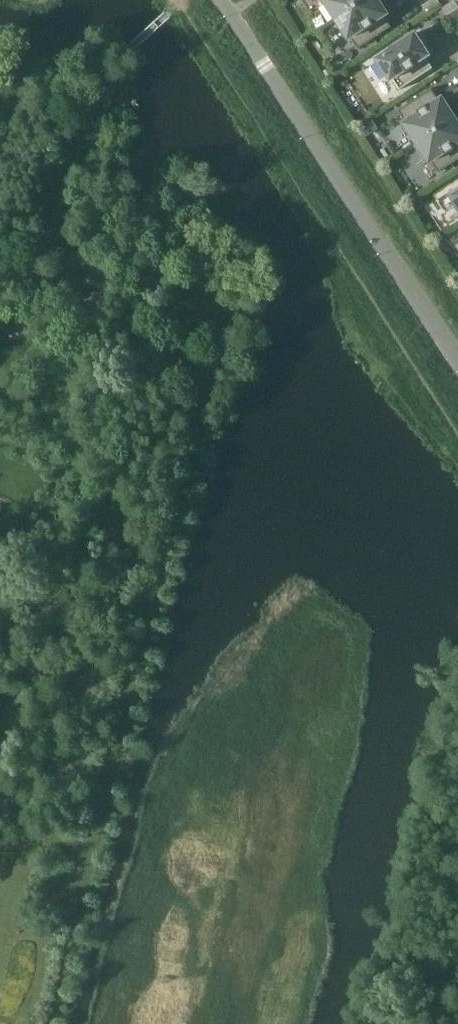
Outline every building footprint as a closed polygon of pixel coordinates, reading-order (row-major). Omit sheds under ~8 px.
[(364,0),(323,0),(335,19),(364,0)] [(384,16),(387,14),(378,0),(364,0),(335,19),(348,39),(350,38),(357,49),(391,27),(384,16)] [(457,17),(457,8),(447,15),(451,21),(457,17)] [(432,68),(425,57),(428,55),(414,33),(375,58),(390,80),(392,79),(399,90),(432,68)] [(454,118),(445,104),(441,98),(438,100),(431,89),(398,110),(405,121),(403,123),(416,143),(454,118)] [(371,118),(359,126),(366,136),(378,128),(371,118)] [(454,118),(416,143),(429,163),(431,161),(438,172),(457,159),(457,123),(454,118)] [(450,191),(457,204),(457,186),(450,191)]
